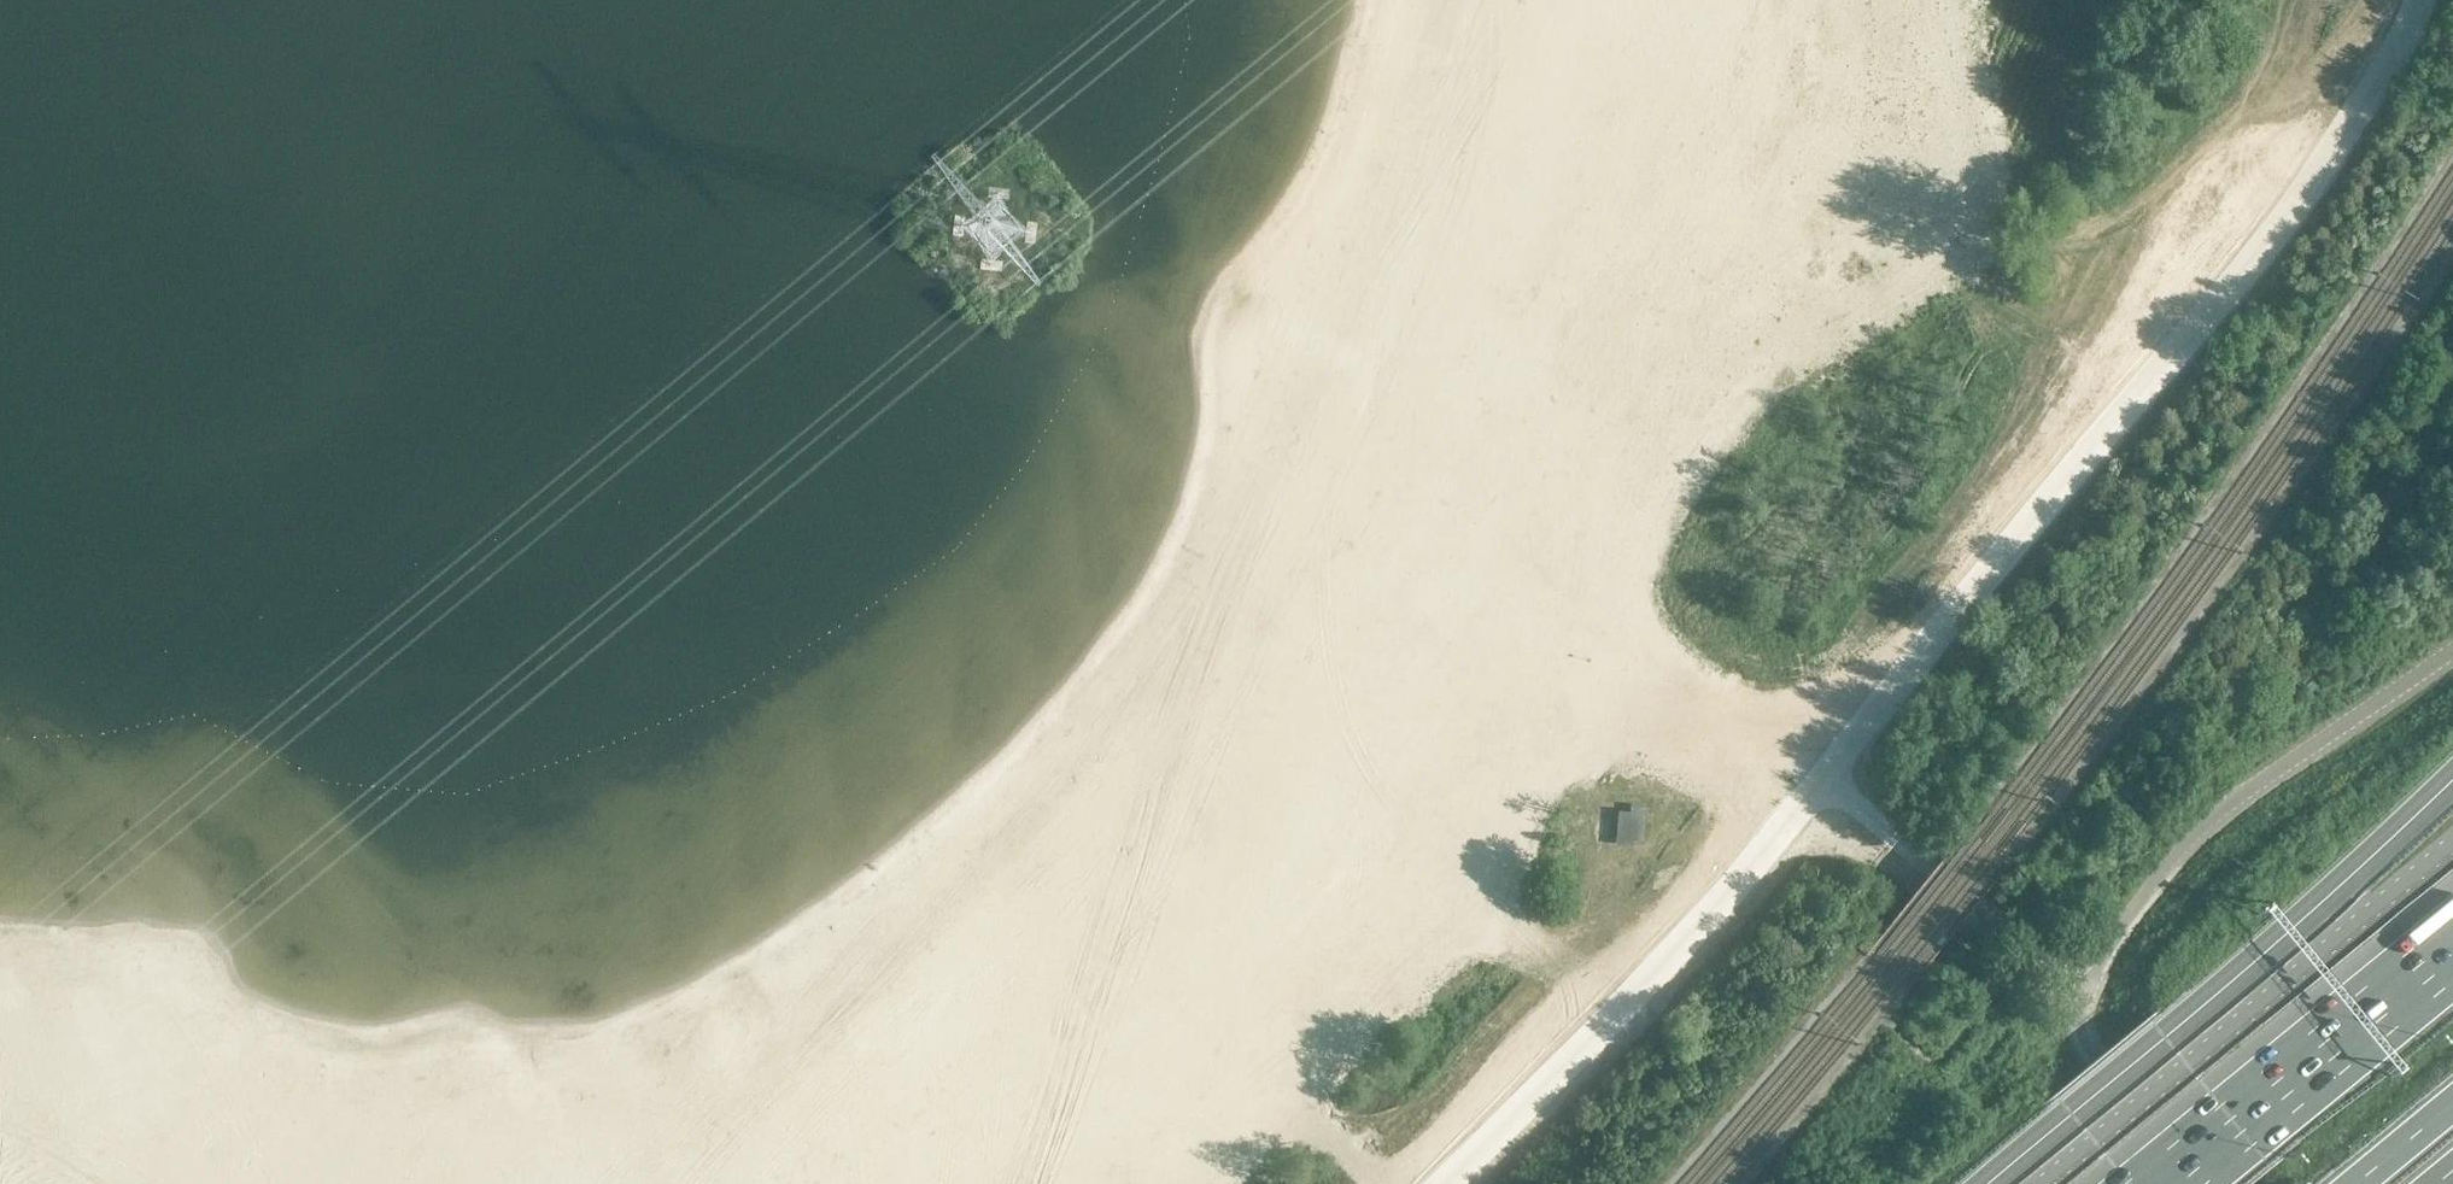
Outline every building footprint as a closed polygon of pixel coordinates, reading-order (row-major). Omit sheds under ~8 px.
[(1632,818),(1620,817),(1618,840),(1631,841),(1632,835),(1643,837),(1646,814),(1633,812),(1632,818)]
